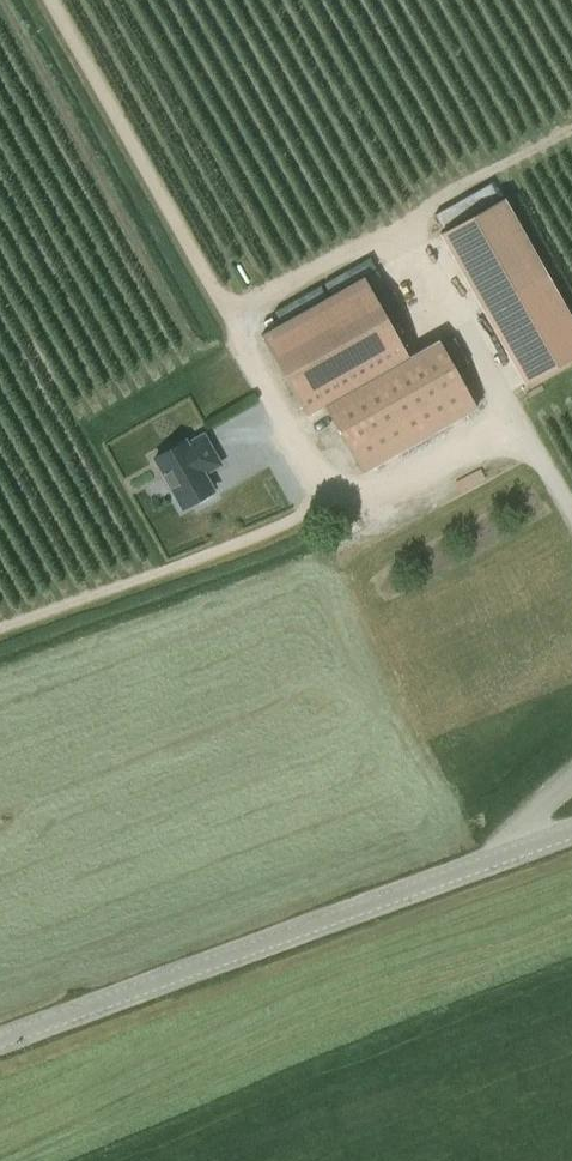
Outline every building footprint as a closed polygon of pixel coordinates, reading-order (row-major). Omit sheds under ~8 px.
[(486,211),(502,204),(495,186),(443,207),(450,223),(485,209),(486,211)] [(571,366),(571,305),(516,198),(449,232),(530,388),(571,366)] [(408,355),(407,354),(363,275),(260,334),(304,412),(322,402),(361,471),(476,406),(438,338),(408,355)] [(210,492),(212,491),(201,471),(210,466),(211,468),(219,464),(203,435),(186,444),(184,441),(155,457),(183,507),(197,500),(199,504),(212,496),(210,492)]
